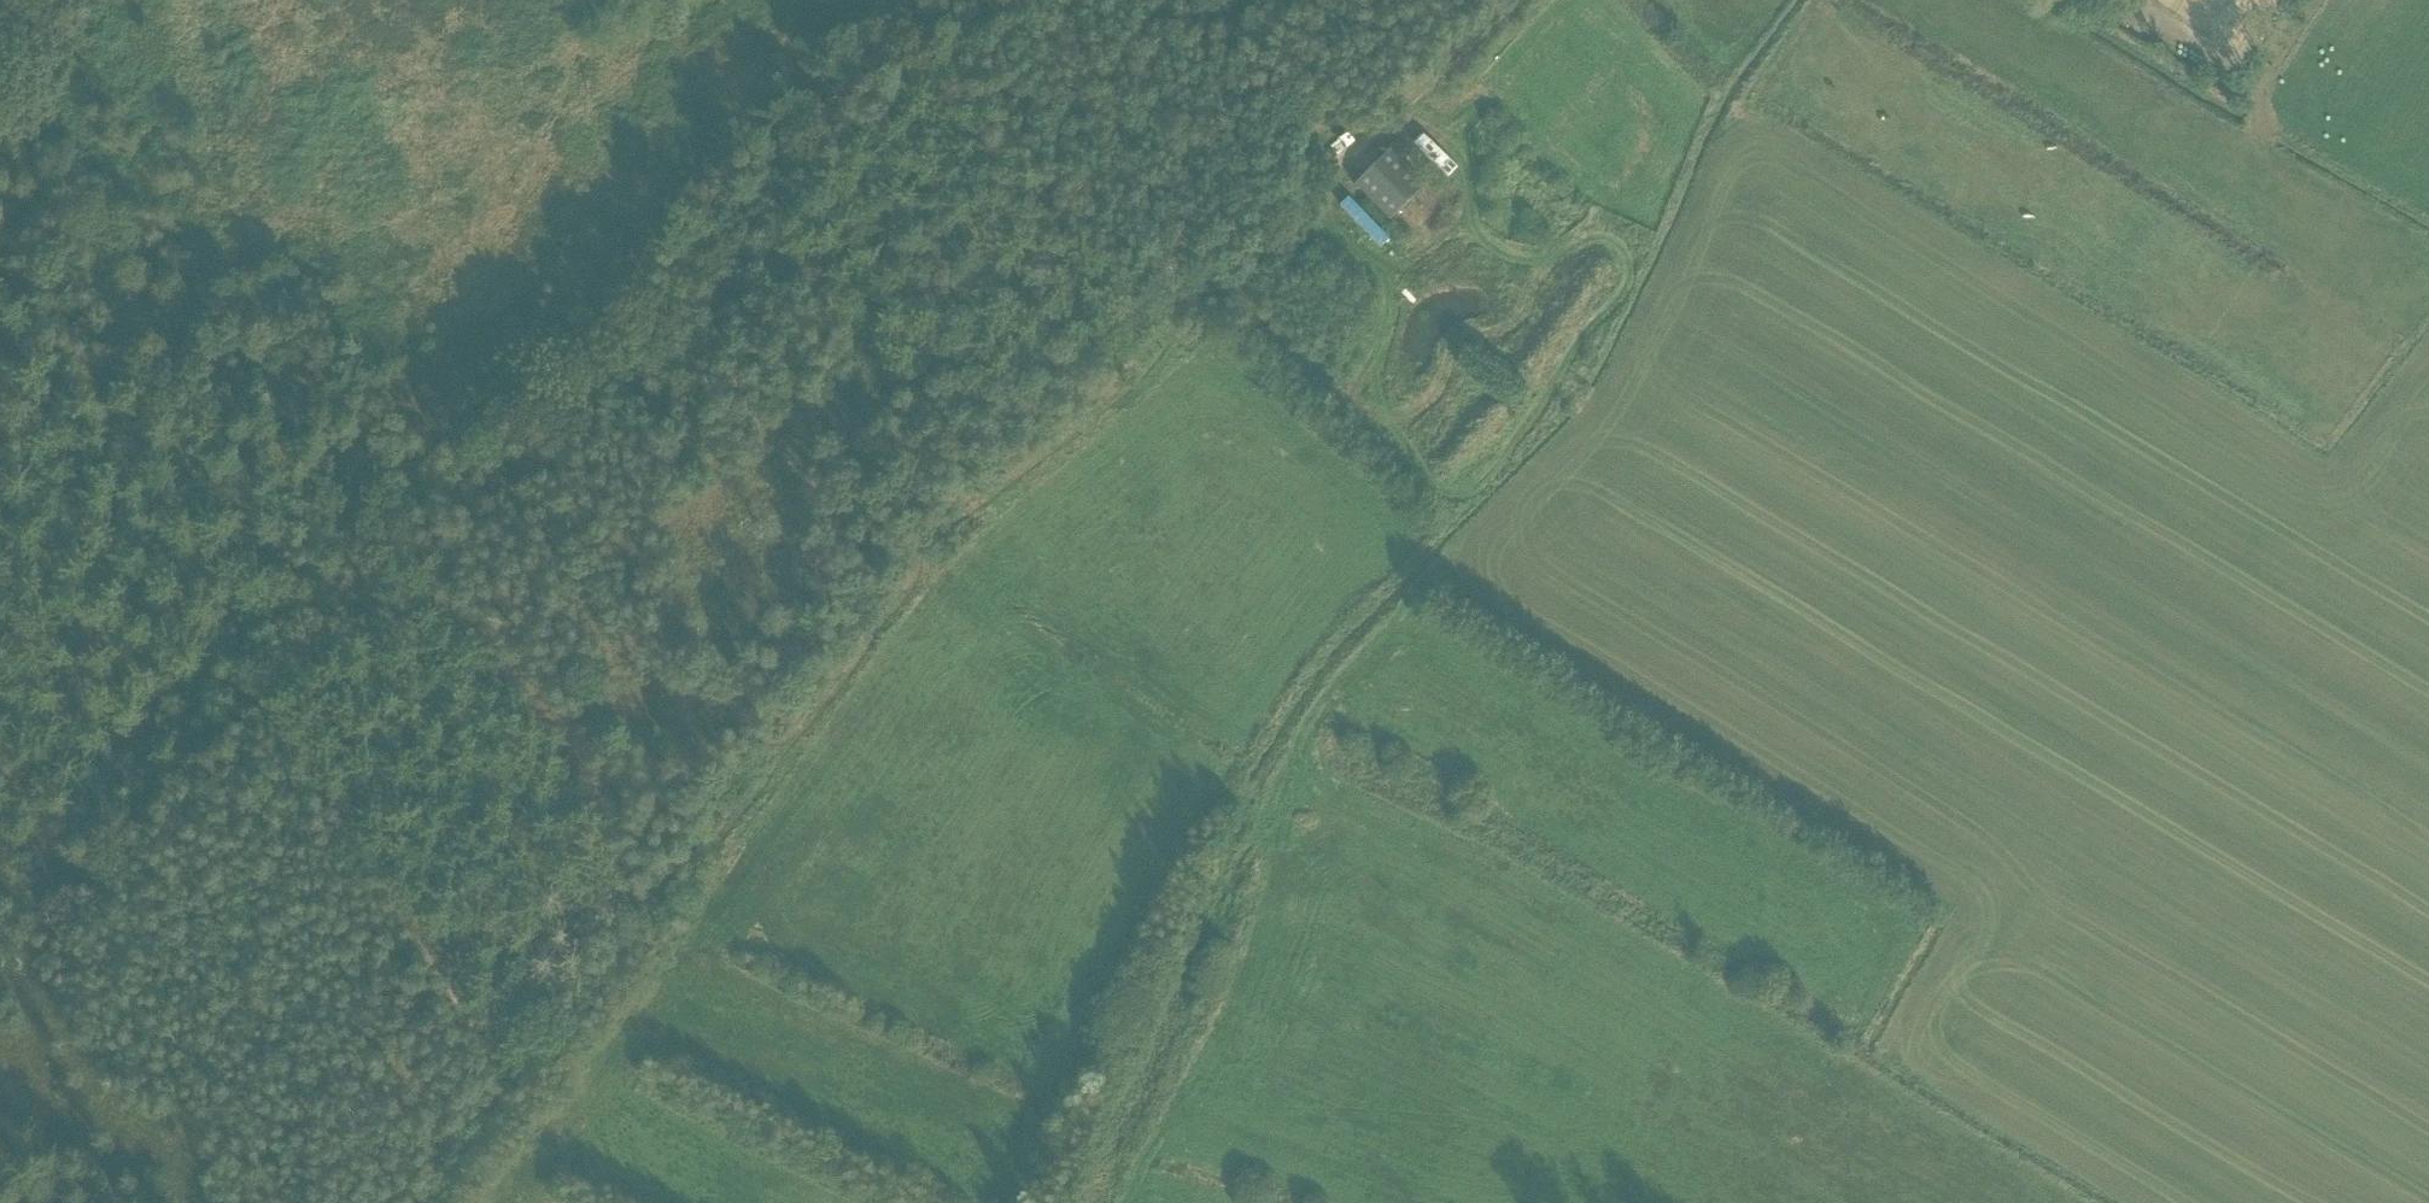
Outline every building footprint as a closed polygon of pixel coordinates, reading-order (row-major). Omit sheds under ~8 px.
[(1384,145),(1347,184),(1386,220),(1422,181),(1384,145)]
